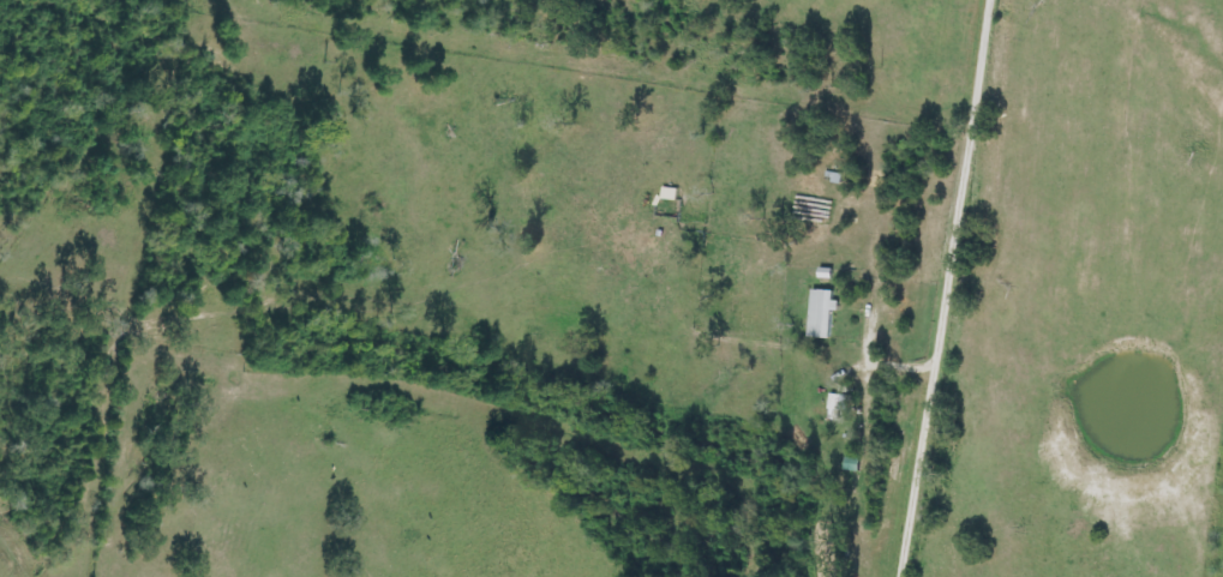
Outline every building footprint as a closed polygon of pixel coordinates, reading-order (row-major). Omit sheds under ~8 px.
[(834,292),(811,291),(810,339),(831,340),(832,312),(839,312),(839,302),(833,302),(834,292)] [(839,413),(847,413),(848,397),(830,396),(829,421),(839,422),(839,413)]
